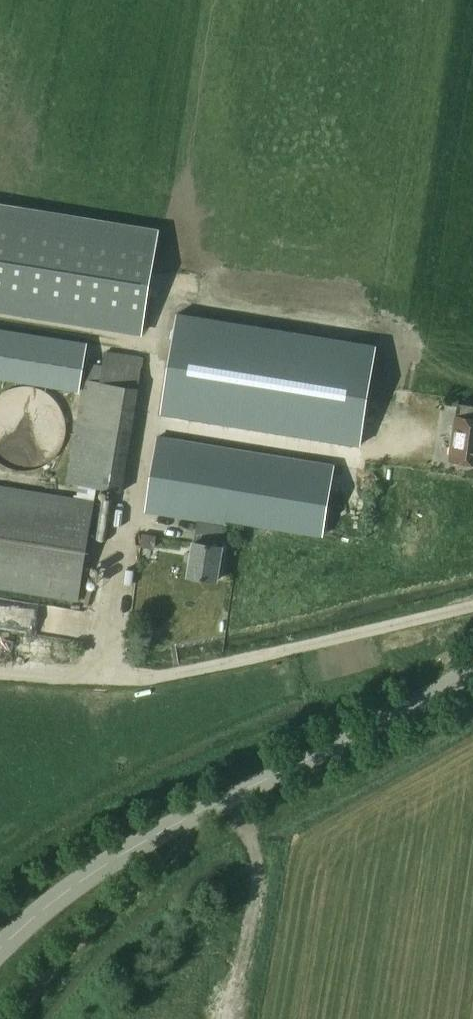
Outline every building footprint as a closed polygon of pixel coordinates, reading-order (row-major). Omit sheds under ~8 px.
[(142,332),(159,232),(0,206),(0,309),(142,332)] [(162,415),(359,449),(376,347),(179,313),(162,415)] [(79,392),(88,342),(0,328),(0,379),(79,392)] [(91,364),(88,380),(83,379),(66,482),(122,491),(140,388),(144,357),(105,351),(102,365),(91,364)] [(458,403),(456,416),(450,460),(472,463),(472,405),(458,403)] [(226,526),(227,519),(323,535),(330,491),(333,466),(265,453),(261,480),(257,479),(262,452),(239,448),(157,435),(145,512),(198,521),(188,576),(217,581),(222,546),(219,545),(223,525),(226,526)] [(95,500),(0,484),(0,589),(79,602),(95,500)]
